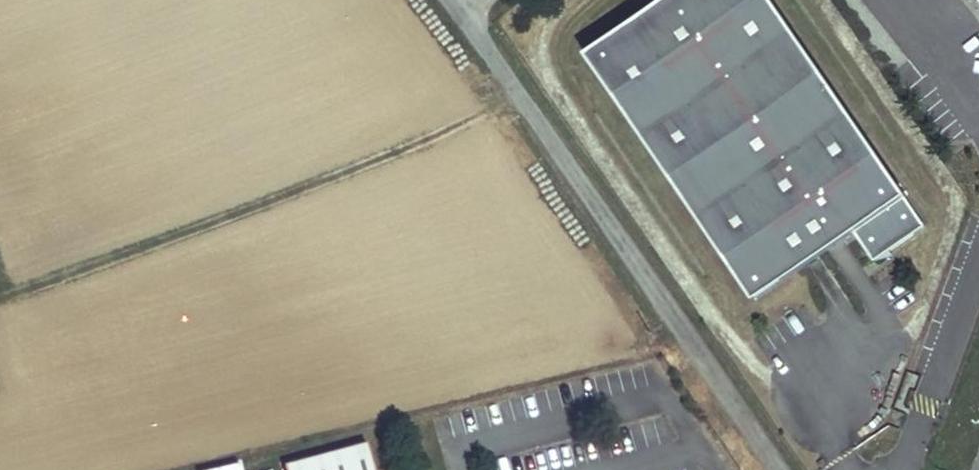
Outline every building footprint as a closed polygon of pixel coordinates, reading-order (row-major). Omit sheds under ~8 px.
[(764,0),(683,0),(586,67),(756,313),(856,244),(876,273),(927,237),(764,0)] [(287,464),(289,469),(377,469),(370,442),(287,464)]
